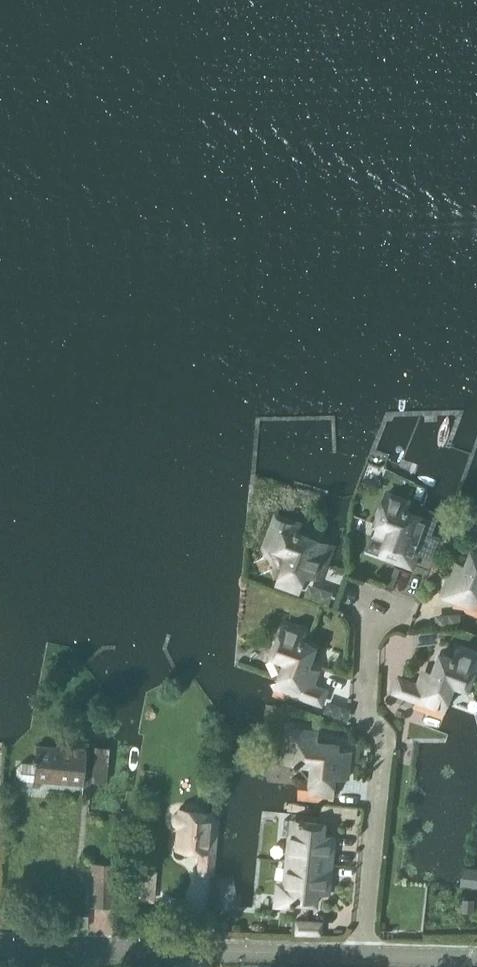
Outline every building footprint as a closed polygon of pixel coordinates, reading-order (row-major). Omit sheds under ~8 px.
[(386,492),(375,523),(390,529),(383,546),(380,555),(399,562),(413,567),(423,539),(428,541),(431,533),(436,521),(424,516),(420,515),(419,515),(406,510),(409,501),(386,492)] [(322,580),(334,546),(297,532),(300,526),(277,517),(267,546),(288,554),(276,585),(298,593),(303,580),(296,577),(298,572),(322,580)] [(471,551),(466,566),(458,564),(455,571),(450,569),(441,595),(456,601),(453,608),(476,617),(476,553),(471,551)] [(394,587),(401,568),(396,566),(389,585),(394,587)] [(321,704),(326,690),(310,684),(315,669),(308,667),(315,647),(302,642),(304,635),(282,627),(272,656),(286,661),(273,696),(294,704),(297,695),(321,704)] [(456,652),(453,659),(440,654),(433,674),(426,671),(421,686),(399,678),(394,692),(417,700),(420,691),(448,701),(454,684),(468,689),(476,663),(476,660),(456,652)] [(347,778),(350,752),(337,751),(338,744),(317,741),(317,734),(292,732),(289,762),(312,764),(311,782),(297,781),(295,800),(326,803),(329,776),(347,778)] [(83,785),(86,749),(35,744),(34,762),(22,761),(16,766),(15,774),(20,780),(32,781),(33,787),(39,788),(39,781),(83,785)] [(105,783),(109,746),(93,745),(90,781),(105,783)] [(344,806),(343,816),(357,818),(359,807),(344,806)] [(212,876),(216,820),(205,819),(205,813),(181,810),(181,812),(177,812),(174,814),(172,819),(172,822),(174,826),(176,827),(179,828),(177,850),(199,852),(197,875),(212,876)] [(306,821),(306,819),(302,818),(301,821),(293,820),(292,834),(291,834),(290,843),(293,843),(291,860),(332,864),(334,841),(324,840),(326,823),(306,821)] [(329,887),(332,864),(291,860),(290,876),(287,876),(286,885),(285,899),(293,900),(293,903),(297,903),(297,901),(318,903),(319,886),(329,887)] [(113,905),(114,884),(108,883),(109,865),(92,864),(90,904),(113,905)] [(451,888),(476,889),(476,875),(452,874),(451,888)] [(472,911),(473,899),(464,899),(464,910),(472,911)] [(318,936),(319,921),(292,920),(291,935),(318,936)]
